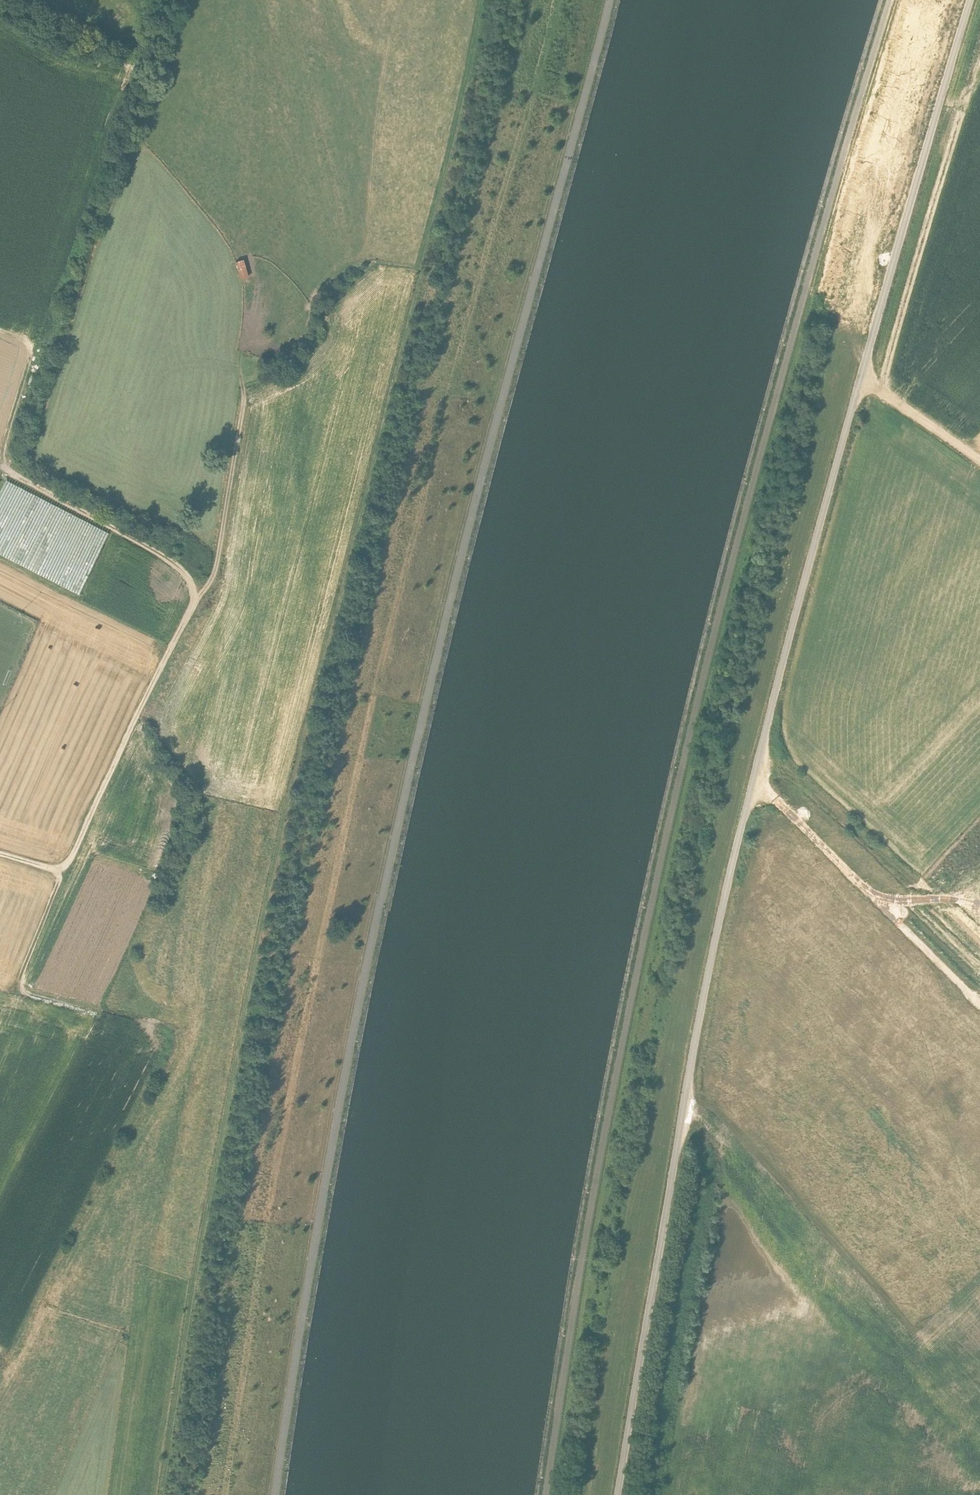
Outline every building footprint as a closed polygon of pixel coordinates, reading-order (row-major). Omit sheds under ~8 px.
[(233,253),(238,272),(246,270),(241,251),(233,253)]
